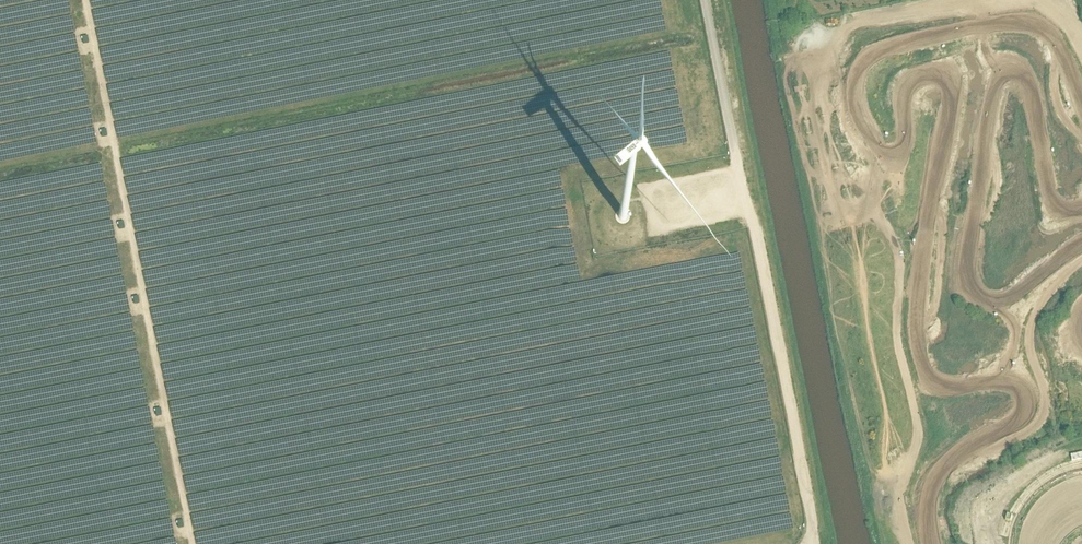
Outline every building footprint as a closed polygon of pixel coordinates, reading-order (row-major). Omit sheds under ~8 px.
[(618,219),(618,220),(618,221),(618,222),(619,222),(619,223),(620,223),(621,224),(622,224),(623,224),(624,224),(625,223),(626,223),(626,222),(627,222),(627,221),(627,220),(627,219),(627,218),(626,217),(625,216),(624,216),(624,215),(623,215),(622,215),(621,215),(621,216),(620,216),(619,216),(619,217),(618,218),(618,219)]
